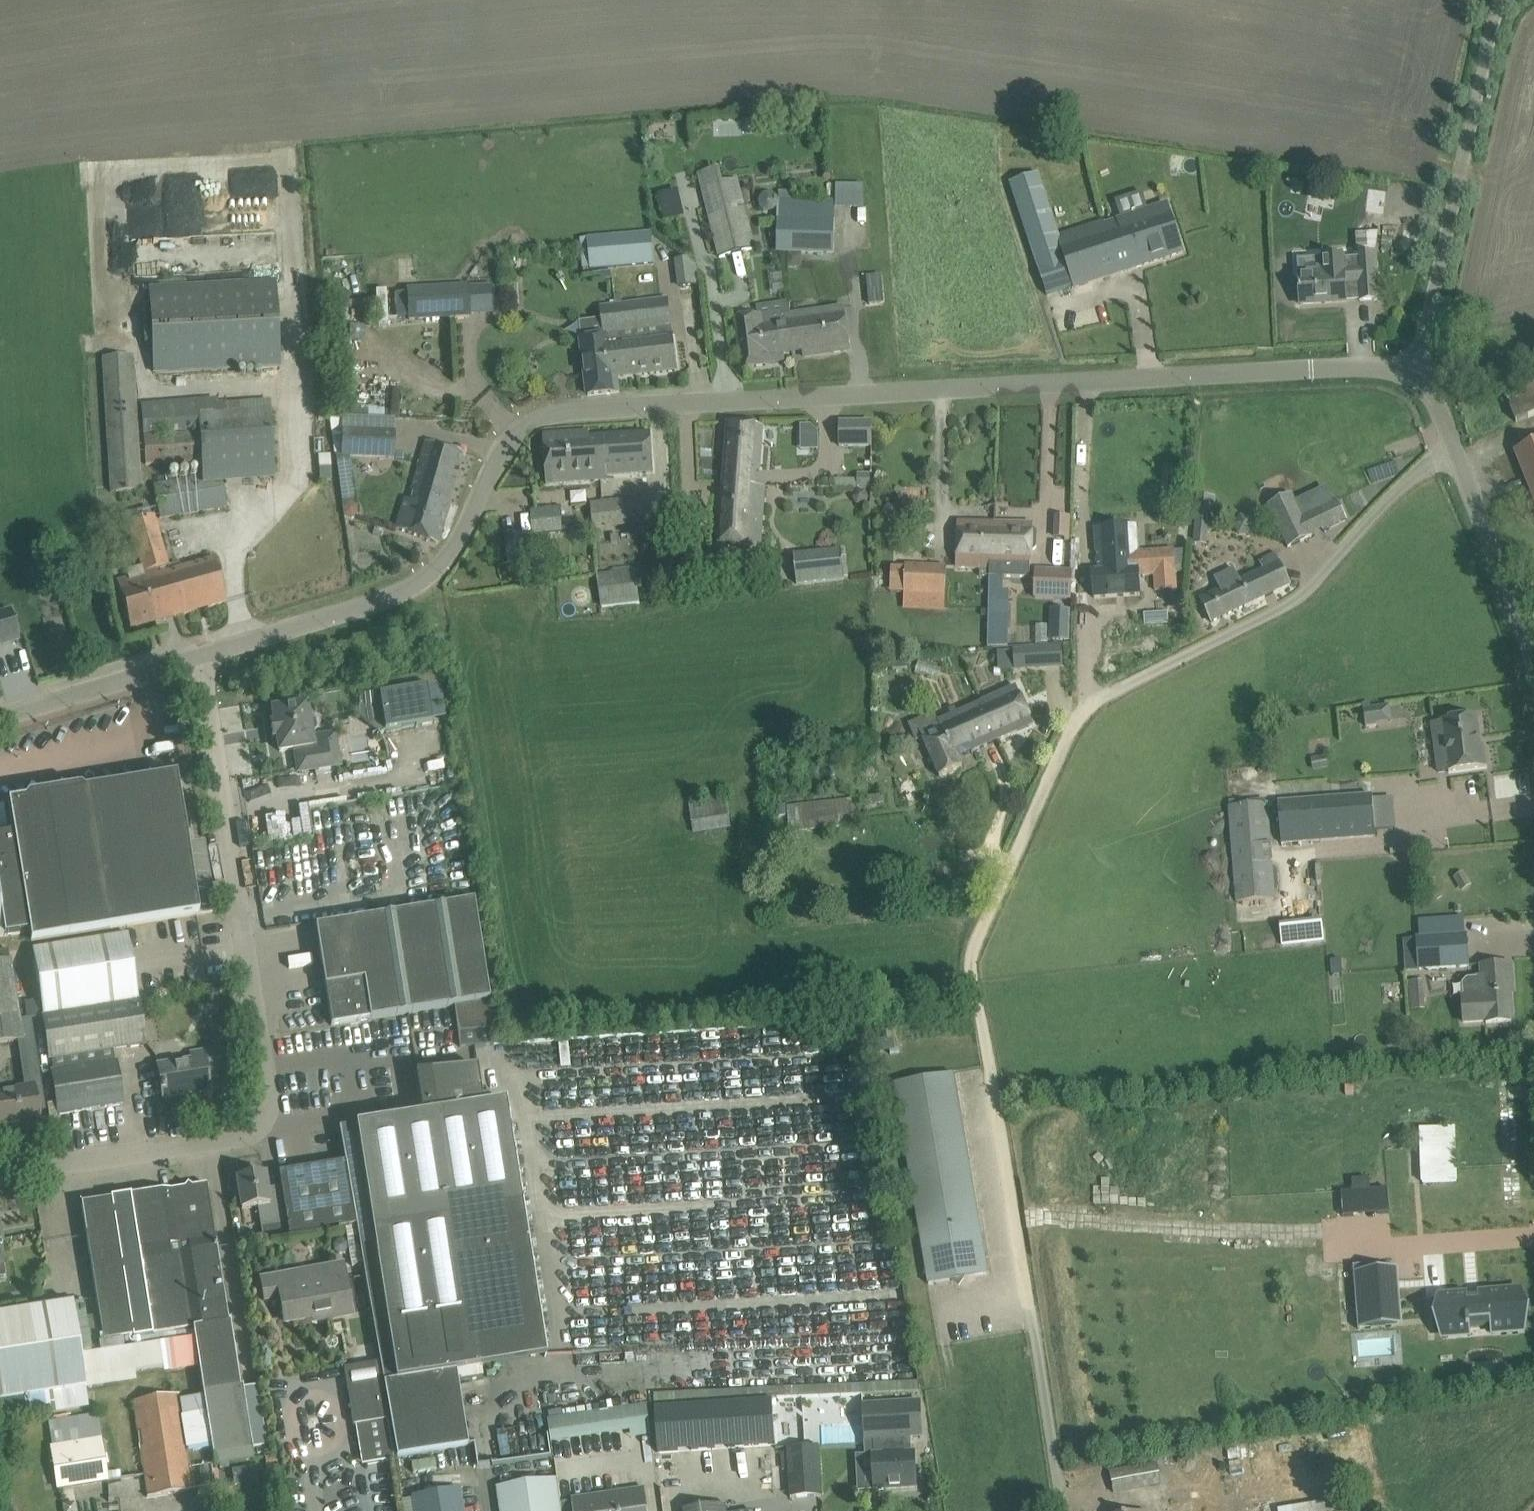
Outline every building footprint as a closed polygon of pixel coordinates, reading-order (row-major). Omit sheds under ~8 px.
[(720,170),(698,175),(720,258),(754,249),(736,180),(723,183),(720,170)] [(1074,286),(1075,288),(1184,252),(1177,233),(1168,202),(1104,222),(1103,221),(1058,235),(1038,174),(1011,182),(1037,266),(1047,295),(1074,286)] [(835,200),(777,199),(776,253),(788,253),(802,253),(834,253),(835,200)] [(648,232),(589,238),(592,268),(652,261),(648,232)] [(1324,275),(1299,276),(1299,285),(1301,305),(1346,302),(1345,285),(1355,285),(1356,301),(1378,300),(1376,254),(1375,254),(1378,232),(1356,234),(1357,255),(1356,255),(1354,256),(1354,259),(1344,260),(1343,257),(1323,258),(1324,271),(1324,275)] [(788,253),(788,268),(795,268),(802,260),(802,253),(788,253)] [(676,285),(697,284),(695,258),(675,259),(676,285)] [(882,273),(868,274),(869,303),(884,303),(882,273)] [(153,374),(281,368),(276,280),(149,287),(153,374)] [(464,286),(408,290),(410,317),(466,313),(464,286)] [(583,341),(582,341),(586,376),(589,396),(620,392),(620,390),(619,390),(618,382),(618,379),(623,378),(678,371),(677,361),(676,352),(670,302),(614,309),(601,311),(602,319),(604,339),(583,341)] [(850,351),(845,317),(844,308),(789,316),(792,351),(803,349),(805,357),(850,351)] [(770,364),(784,361),(783,353),(792,351),(789,316),(760,320),(759,317),(736,321),(743,370),(770,366),(770,364)] [(109,493),(141,492),(133,355),(101,357),(109,493)] [(1507,396),(1516,422),(1533,416),(1533,386),(1507,396)] [(141,409),(145,465),(200,462),(201,476),(153,484),(159,519),(225,508),(221,484),(273,481),(269,401),(198,405),(198,404),(141,409)] [(840,423),(840,447),(872,447),(872,422),(840,423)] [(761,471),(764,426),(728,423),(723,484),(753,485),(753,483),(754,471),(761,471)] [(810,427),(801,427),(801,451),(817,450),(817,434),(810,427)] [(394,460),(395,432),(343,430),(342,458),(394,460)] [(590,436),(589,431),(544,434),(547,484),(601,481),(598,435),(590,436)] [(607,476),(654,473),(651,432),(598,435),(601,481),(607,481),(607,476)] [(444,446),(429,441),(405,511),(402,510),(395,530),(437,544),(451,504),(448,503),(454,481),(450,480),(454,467),(458,468),(462,453),(444,446)] [(1515,451),(1533,499),(1533,444),(1515,451)] [(765,484),(753,483),(753,485),(723,484),(718,543),(760,546),(765,484)] [(1195,494),(1193,519),(1196,519),(1193,544),(1207,545),(1208,534),(1211,535),(1212,516),(1215,516),(1217,495),(1195,494)] [(1292,494),(1268,505),(1289,548),(1346,520),(1337,501),(1302,517),(1292,494)] [(591,503),(593,529),(645,523),(643,498),(591,503)] [(142,568),(143,574),(168,567),(154,516),(152,517),(149,507),(126,514),(142,568)] [(560,508),(552,509),(532,510),(534,534),(554,532),(563,531),(560,508)] [(1053,535),(1069,536),(1069,514),(1053,514),(1053,535)] [(958,542),(958,570),(980,571),(980,576),(989,577),(990,577),(990,571),(990,563),(994,562),(995,523),(959,522),(958,532),(958,542)] [(990,571),(990,577),(1003,577),(1030,578),(1030,573),(1031,553),(1031,549),(1035,550),(1037,548),(1038,532),(1035,528),(1032,528),(1032,527),(1032,524),(995,523),(994,562),(990,563),(990,571)] [(1174,548),(1139,551),(1136,525),(1095,529),(1099,571),(1093,572),(1095,598),(1142,594),(1140,575),(1155,574),(1157,591),(1177,589),(1174,548)] [(507,535),(508,545),(510,565),(526,563),(535,562),(532,538),(523,539),(522,534),(507,535)] [(845,579),(842,549),(794,554),(797,585),(845,579)] [(1220,590),(1201,600),(1203,605),(1212,623),(1291,585),(1275,553),(1259,561),(1264,570),(1260,571),(1240,581),(1234,569),(1214,578),(1220,590)] [(214,560),(170,572),(145,579),(143,574),(142,568),(126,572),(128,581),(117,583),(131,630),(226,603),(214,560)] [(944,610),(946,566),(905,565),(903,608),(944,610)] [(601,608),(640,603),(636,569),(597,573),(601,608)] [(1072,571),(1037,570),(1035,598),(1070,600),(1072,571)] [(989,590),(988,648),(1007,648),(1008,590),(1003,590),(989,590)] [(1048,639),(1069,639),(1070,607),(1049,607),(1048,639)] [(0,614),(0,645),(19,640),(10,611),(0,614)] [(444,649),(442,637),(430,639),(432,650),(444,649)] [(1046,650),(1013,652),(1014,672),(1047,670),(1046,650)] [(933,724),(919,730),(940,778),(963,768),(959,759),(1034,725),(1027,710),(1024,712),(1020,702),(1023,701),(1017,687),(958,713),(955,708),(949,711),(951,715),(933,724)] [(427,689),(379,695),(385,731),(432,724),(427,689)] [(1364,702),(1367,724),(1377,723),(1374,705),(1372,705),(1371,700),(1364,701),(1364,702)] [(308,718),(306,705),(273,710),(275,725),(271,726),(273,738),(277,737),(280,752),(296,749),(297,755),(296,755),(299,771),(339,765),(334,736),(311,739),(310,734),(314,732),(316,729),(315,721),(312,718),(308,718)] [(1432,724),(1439,772),(1449,771),(1449,772),(1486,767),(1483,745),(1481,746),(1476,716),(1442,721),(1442,722),(1432,724)] [(8,803),(13,835),(30,933),(31,938),(109,925),(109,927),(216,912),(213,894),(212,895),(215,911),(198,913),(176,776),(8,803)] [(1282,844),(1375,837),(1372,794),(1279,801),(1282,844)] [(694,835),(732,829),(727,798),(689,804),(694,835)] [(839,817),(856,815),(854,799),(787,805),(790,832),(840,827),(839,817)] [(1228,807),(1237,903),(1276,899),(1269,819),(1268,804),(1228,807)] [(7,950),(5,937),(30,933),(13,835),(0,837),(0,951),(7,950)] [(474,902),(335,924),(315,927),(331,1026),(454,1006),(459,1032),(494,1029),(490,1000),(474,902)] [(1326,938),(1321,917),(1276,927),(1281,948),(1326,938)] [(1242,948),(1251,947),(1250,929),(1241,930),(1242,948)] [(44,1017),(46,1036),(50,1061),(52,1061),(53,1072),(52,1073),(59,1115),(123,1105),(116,1062),(115,1062),(113,1050),(145,1045),(127,934),(33,950),(44,1017)] [(1416,955),(1400,956),(1401,970),(1417,969),(1417,970),(1469,966),(1467,934),(1415,938),(1416,955)] [(46,1036),(44,1017),(20,1021),(10,961),(9,961),(7,950),(0,951),(0,1044),(46,1036)] [(1466,979),(1462,984),(1463,995),(1461,995),(1463,1025),(1512,1021),(1509,986),(1512,986),(1511,963),(1483,965),(1484,975),(1476,976),(1476,978),(1466,979)] [(1421,979),(1410,980),(1411,991),(1422,990),(1421,979)] [(199,1053),(192,1054),(193,1060),(158,1065),(160,1079),(163,1099),(209,1091),(207,1074),(222,1071),(219,1050),(199,1053)] [(476,1064),(427,1072),(434,1113),(339,1128),(345,1162),(355,1228),(362,1266),(377,1363),(384,1403),(388,1403),(397,1457),(468,1446),(456,1374),(546,1359),(522,1205),(505,1098),(488,1101),(487,1095),(481,1096),(476,1064)] [(895,1084),(928,1285),(987,1275),(955,1074),(895,1084)] [(37,1107),(35,1088),(0,1094),(0,1130),(19,1127),(19,1130),(40,1126),(37,1107)] [(1422,1183),(1456,1182),(1455,1128),(1420,1129),(1422,1183)] [(344,1162),(278,1173),(282,1197),(287,1223),(261,1227),(263,1242),(264,1243),(345,1230),(355,1228),(345,1162),(344,1162)] [(258,1207),(261,1227),(287,1223),(282,1197),(269,1199),(265,1175),(237,1179),(242,1210),(258,1207)] [(254,1459),(232,1322),(228,1322),(210,1204),(206,1184),(131,1197),(131,1196),(111,1199),(111,1200),(81,1205),(104,1342),(133,1337),(133,1339),(153,1336),(153,1334),(201,1327),(212,1392),(203,1393),(215,1466),(254,1459)] [(355,1228),(345,1230),(348,1251),(351,1268),(362,1266),(355,1228)] [(337,1244),(334,1248),(334,1253),(338,1256),(343,1256),(347,1252),(346,1246),(342,1243),(337,1244)] [(285,1322),(325,1315),(325,1319),(351,1314),(348,1294),(342,1265),(262,1280),(265,1299),(280,1296),(285,1322)] [(1372,1265),(1353,1266),(1358,1330),(1360,1329),(1360,1326),(1398,1323),(1395,1280),(1394,1272),(1371,1274),(1372,1265)] [(1442,1297),(1441,1297),(1441,1300),(1442,1308),(1443,1325),(1444,1334),(1444,1336),(1445,1336),(1469,1334),(1471,1334),(1471,1331),(1470,1328),(1490,1327),(1491,1333),(1523,1330),(1520,1291),(1478,1294),(1478,1296),(1468,1297),(1468,1295),(1446,1296),(1442,1297)] [(81,1355),(73,1304),(0,1315),(0,1367),(81,1355)] [(182,1365),(178,1366),(179,1369),(199,1365),(194,1340),(179,1342),(182,1365)] [(0,1367),(0,1402),(86,1388),(81,1355),(0,1367)] [(345,1369),(362,1466),(394,1460),(384,1403),(377,1363),(345,1369)] [(148,1497),(210,1486),(207,1467),(191,1470),(179,1393),(132,1402),(148,1497)] [(773,1402),(655,1409),(658,1453),(776,1445),(773,1402)] [(913,1454),(913,1440),(923,1439),(921,1402),(863,1405),(865,1443),(873,1443),(875,1488),(916,1486),(913,1454)] [(646,1405),(545,1415),(547,1441),(649,1431),(646,1405)] [(54,1447),(101,1440),(97,1415),(50,1422),(54,1447)] [(54,1449),(61,1489),(108,1481),(101,1441),(54,1449)] [(822,1496),(821,1476),(820,1444),(788,1447),(791,1498),(822,1496)] [(265,1488),(264,1466),(232,1467),(233,1488),(265,1488)] [(500,1510),(562,1510),(561,1503),(557,1478),(497,1486),(500,1510)] [(1137,1491),(1136,1481),(1106,1486),(1110,1510),(1108,1510),(1146,1510),(1159,1509),(1155,1488),(1137,1491)] [(414,1510),(463,1510),(460,1489),(412,1497),(414,1510)] [(572,1499),(572,1501),(561,1503),(562,1510),(647,1510),(644,1489),(572,1499)] [(1253,1509),(1253,1510),(1324,1510),(1322,1499),(1253,1509)]
